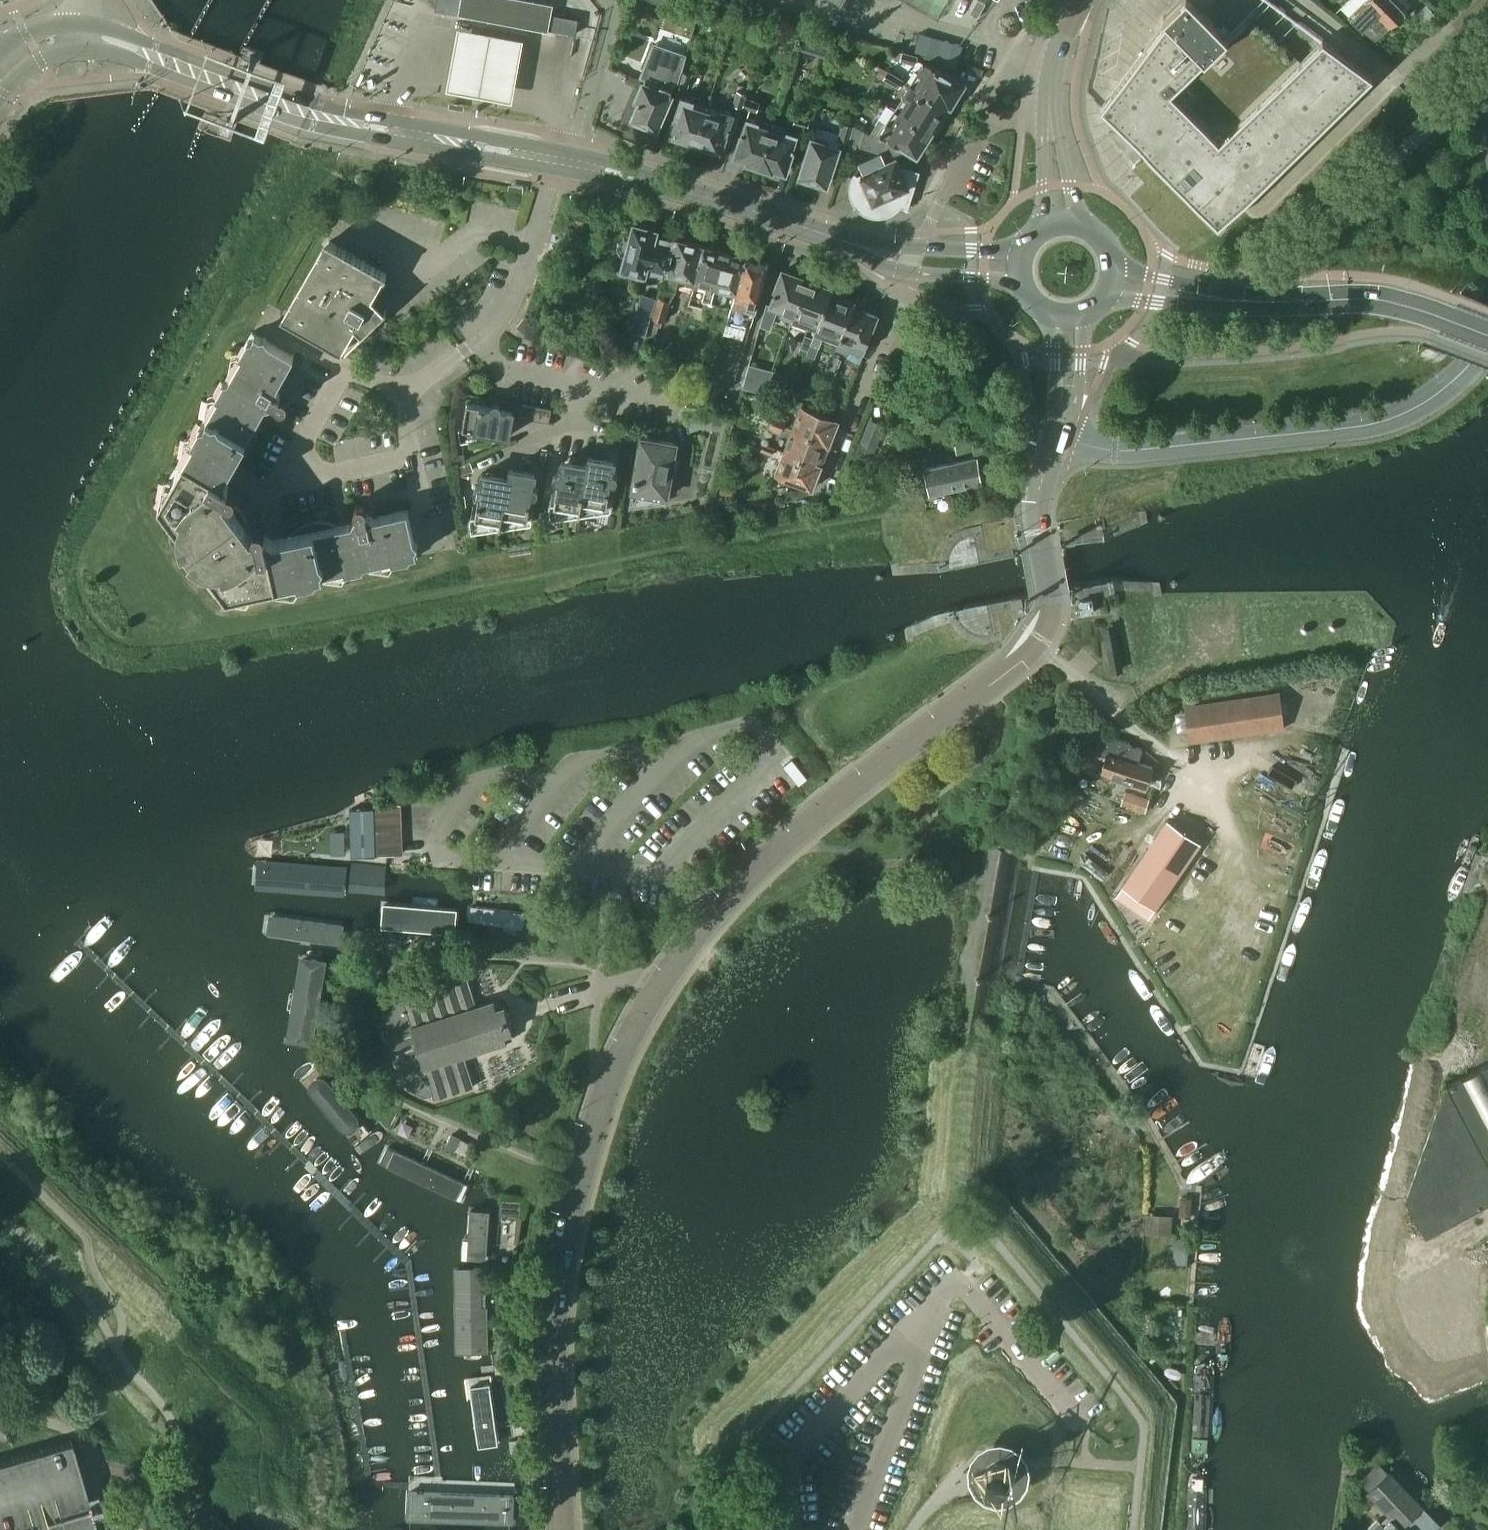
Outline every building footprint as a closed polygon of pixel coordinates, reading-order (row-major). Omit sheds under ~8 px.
[(458,14),(547,31),(549,31),(549,29),(562,32),(576,34),(578,19),(550,14),(552,5),(554,5),(554,4),(552,4),(533,0),(463,0),(463,1),(460,13),(459,12),(458,14)] [(1370,78),(1372,76),(1322,40),(1219,141),(1171,92),(1228,37),(1192,0),(1182,0),(1164,18),(1167,20),(1101,108),(1218,228),(1370,78)] [(1395,0),(1366,0),(1349,17),(1373,41),(1387,27),(1389,28),(1406,11),(1395,0)] [(521,36),(456,24),(455,33),(451,55),(445,83),(445,87),(510,99),(511,95),(516,68),(520,45),(521,36)] [(921,33),(915,53),(957,64),(962,44),(921,33)] [(677,83),(681,69),(686,53),(685,53),(684,55),(652,43),(642,70),(647,72),(637,98),(639,99),(632,117),(635,118),(634,122),(645,126),(645,124),(657,128),(672,90),(672,89),(674,82),(677,83)] [(919,57),(903,52),(900,62),(916,66),(919,57)] [(910,84),(909,85),(946,107),(948,104),(951,102),(962,84),(935,68),(935,69),(925,63),(922,64),(917,73),(920,75),(914,86),(910,84)] [(691,72),(681,69),(677,83),(687,86),(691,72)] [(898,89),(903,81),(888,72),(883,80),(898,89)] [(946,107),(909,85),(902,98),(897,95),(889,107),(897,112),(932,134),(938,124),(937,121),(946,107)] [(733,105),(742,107),(745,97),(746,92),(737,89),(733,105)] [(694,145),(707,106),(694,102),(695,100),(680,95),(674,114),(676,114),(670,134),(683,139),(685,142),(694,145)] [(760,101),(745,97),(742,107),(757,111),(760,101)] [(464,105),(449,102),(448,108),(463,111),(464,105)] [(719,111),(707,106),(694,145),(703,148),(707,146),(720,150),(726,131),(728,132),(734,113),(720,108),(719,111)] [(927,143),(932,134),(897,112),(890,125),(880,119),(871,135),(855,125),(850,143),(881,153),(858,162),(863,173),(860,174),(861,175),(855,178),(854,180),(853,183),(852,186),(852,188),(852,191),(852,194),(853,197),(853,199),(855,202),(856,204),(858,206),(859,209),(861,210),(864,212),(866,213),(868,215),(871,215),(874,216),(876,216),(879,216),(882,216),(884,215),(887,214),(890,213),(892,212),(894,210),(896,209),(898,207),(900,204),(901,202),(908,206),(907,208),(908,209),(920,172),(896,165),(896,163),(905,148),(916,155),(923,145),(927,143)] [(808,130),(811,119),(796,115),(793,125),(808,130)] [(759,166),(771,127),(758,123),(759,121),(747,117),(739,137),(741,138),(734,156),(747,160),(750,163),(759,166)] [(850,143),(855,125),(842,122),(839,135),(815,128),(812,140),(811,140),(800,176),(803,177),(804,181),(812,183),(814,181),(826,185),(841,141),(850,143)] [(784,132),(771,127),(759,166),(768,169),(771,167),(784,171),(790,153),(792,153),(798,134),(785,130),(784,132)] [(523,193),(524,187),(509,184),(508,191),(523,193)] [(645,273),(656,232),(654,231),(650,225),(641,223),(636,224),(634,226),(630,239),(625,237),(619,241),(617,249),(620,255),(626,256),(622,270),(645,276),(645,273)] [(693,287),(704,246),(676,239),(665,279),(664,279),(657,305),(653,319),(664,322),(670,301),(675,294),(677,283),(693,287)] [(362,333),(387,309),(386,308),(385,308),(372,296),(384,276),(385,277),(387,274),(329,241),(327,244),(330,246),(290,316),(289,317),(287,316),(285,319),(343,351),(345,349),(344,348),(343,347),(356,326),(361,331),(361,332),(362,333)] [(708,310),(725,252),(718,250),(718,248),(708,245),(707,247),(704,246),(693,287),(695,282),(706,285),(702,300),(704,301),(702,309),(708,310)] [(735,293),(745,260),(746,257),(743,256),(743,254),(733,252),(732,254),(725,252),(708,310),(715,312),(717,304),(719,305),(723,290),(735,293)] [(750,329),(767,265),(760,263),(759,264),(745,260),(735,293),(727,323),(750,329)] [(795,314),(809,279),(800,275),(796,276),(783,271),(770,305),(795,314)] [(830,294),(831,294),(832,290),(820,286),(818,282),(809,279),(795,314),(792,322),(808,328),(809,324),(817,327),(830,294)] [(853,307),(854,307),(855,303),(851,302),(850,299),(844,297),(840,298),(831,294),(830,294),(817,327),(813,338),(806,356),(815,360),(824,336),(838,341),(839,341),(853,307)] [(648,335),(653,319),(657,305),(643,301),(634,331),(648,335)] [(874,314),(854,307),(853,307),(839,341),(838,341),(837,345),(850,350),(846,361),(859,366),(873,330),(871,329),(876,316),(874,314)] [(774,313),(765,310),(764,310),(760,323),(769,326),(774,313)] [(534,323),(524,316),(517,326),(527,333),(534,323)] [(237,508),(235,506),(233,504),(231,503),(226,500),(225,495),(226,496),(228,497),(229,497),(230,497),(232,497),(233,496),(234,496),(235,495),(236,494),(236,492),(236,491),(236,490),(236,488),(236,487),(235,486),(234,485),(233,485),(231,484),(230,484),(229,484),(226,474),(233,460),(236,459),(239,458),(241,456),(244,454),(247,452),(249,450),(251,447),(253,444),(254,441),(256,438),(257,435),(257,432),(258,429),(258,425),(258,422),(257,419),(265,405),(275,402),(276,403),(277,404),(278,405),(279,406),(280,406),(281,407),(283,407),(284,406),(285,406),(286,405),(288,402),(288,401),(288,399),(288,398),(287,397),(286,396),(285,395),(284,394),(283,394),(281,394),(280,394),(277,384),(293,355),(252,331),(168,479),(170,481),(158,502),(183,535),(183,540),(187,540),(198,556),(197,559),(202,562),(227,595),(250,589),(251,593),(417,556),(407,509),(374,516),(366,511),(366,510),(367,508),(367,507),(366,506),(366,504),(365,503),(364,502),(363,501),(362,501),(361,501),(357,501),(356,502),(355,503),(355,504),(354,506),(354,507),(354,508),(354,509),(355,511),(356,512),(357,513),(351,521),(336,525),(333,523),(330,522),(326,521),(323,521),(320,521),(317,521),(313,521),(310,521),(307,522),(304,523),(301,525),(298,526),(295,528),(293,530),(291,533),(289,535),(273,539),(264,533),(265,532),(265,530),(265,529),(265,528),(264,526),(264,525),(263,524),(261,524),(260,523),(259,523),(257,523),(256,524),(255,524),(254,525),(253,526),(253,527),(252,529),(252,530),(253,531),(253,533),(248,530),(248,527),(247,525),(247,522),(246,520),(244,517),(243,515),(241,512),(239,510),(237,508)] [(798,353),(806,356),(813,338),(805,335),(798,353)] [(837,372),(842,359),(833,356),(828,368),(837,372)] [(467,402),(463,428),(509,436),(513,410),(501,408),(502,407),(502,405),(501,404),(501,403),(500,402),(499,402),(498,401),(496,401),(495,402),(494,402),(493,403),(493,404),(492,405),(492,406),(467,402)] [(549,422),(552,408),(522,403),(520,417),(549,422)] [(829,444),(838,420),(801,406),(792,430),(829,444)] [(786,419),(774,414),(771,422),(783,426),(786,419)] [(871,419),(863,440),(876,445),(885,425),(871,419)] [(780,433),(783,426),(771,422),(769,429),(780,433)] [(821,466),(829,444),(792,430),(784,452),(821,466)] [(667,497),(677,443),(641,437),(632,491),(667,497)] [(812,489),(821,466),(784,452),(775,475),(812,489)] [(589,456),(587,464),(580,510),(581,510),(582,502),(607,506),(611,482),(612,482),(613,482),(615,482),(616,481),(616,480),(617,479),(617,478),(618,477),(617,476),(617,475),(616,474),(615,473),(614,472),(613,472),(615,461),(589,456)] [(980,482),(976,458),(926,468),(931,492),(980,482)] [(580,510),(587,464),(562,460),(560,472),(559,471),(558,471),(557,472),(556,472),(555,473),(554,474),(554,475),(554,477),(554,478),(555,479),(555,480),(556,480),(557,481),(559,481),(554,506),(580,510)] [(509,469),(508,477),(501,523),(503,515),(528,519),(532,494),(533,495),(534,495),(535,494),(537,494),(537,493),(538,492),(538,490),(538,489),(538,488),(538,487),(537,486),(536,485),(535,485),(534,485),(536,473),(509,469)] [(501,523),(508,477),(483,472),(481,484),(480,484),(478,484),(477,484),(476,485),(475,486),(475,487),(475,488),(475,489),(475,491),(475,492),(476,492),(477,493),(478,494),(479,494),(475,518),(501,523)] [(1078,601),(1080,614),(1094,612),(1092,598),(1078,601)] [(1117,625),(1103,627),(1111,674),(1124,672),(1117,625)] [(1187,704),(1192,742),(1283,729),(1277,691),(1187,704)] [(1105,756),(1101,772),(1133,782),(1131,786),(1145,790),(1153,767),(1138,762),(1142,748),(1128,744),(1129,742),(1101,734),(1095,753),(1105,756)] [(793,759),(785,766),(788,770),(799,784),(807,778),(793,759)] [(1145,811),(1149,798),(1126,791),(1122,804),(1145,811)] [(400,804),(375,805),(375,808),(378,856),(402,854),(400,804)] [(375,808),(351,809),(354,857),(378,856),(375,808)] [(1202,845),(1170,822),(1122,888),(1154,912),(1202,845)] [(259,862),(257,888),(345,895),(347,869),(259,862)] [(391,906),(390,922),(456,925),(457,909),(391,906)] [(470,907),(468,923),(521,929),(522,913),(470,907)] [(269,915),(267,932),(340,943),(343,925),(269,915)] [(315,960),(302,1041),(324,1045),(337,964),(315,960)] [(494,999),(476,1004),(467,974),(401,994),(403,999),(395,1002),(386,1019),(388,1027),(383,1028),(400,1081),(405,1080),(407,1087),(425,1096),(432,1094),(433,1098),(474,1086),(464,1055),(511,1040),(509,1032),(512,1031),(504,1005),(501,1006),(499,998),(494,1000),(494,999)] [(1447,1085),(1487,1161),(1487,1063),(1447,1085)] [(319,1069),(306,1078),(356,1144),(368,1134),(319,1069)] [(1447,1085),(1407,1197),(1426,1233),(1487,1200),(1487,1161),(1447,1085)] [(387,1149),(381,1164),(462,1201),(468,1186),(387,1149)] [(1195,1198),(1183,1197),(1181,1216),(1193,1217),(1195,1198)] [(488,1210),(470,1209),(467,1257),(485,1257),(488,1210)] [(1175,1214),(1150,1213),(1148,1233),(1174,1235),(1175,1214)] [(1192,1239),(1177,1238),(1175,1266),(1190,1267),(1192,1239)] [(485,1269),(457,1271),(461,1350),(489,1349),(485,1269)] [(1214,1357),(1193,1356),(1189,1462),(1209,1463),(1214,1357)] [(466,1384),(475,1445),(497,1442),(488,1381),(466,1384)] [(87,1495),(80,1471),(71,1440),(0,1461),(0,1529),(97,1529),(92,1512),(87,1495)] [(1012,1457),(1006,1453),(999,1452),(992,1453),(986,1457),(982,1464),(980,1469),(981,1476),(985,1483),(991,1487),(999,1489),(1007,1487),(1012,1483),(1016,1477),(1018,1470),(1016,1463),(1012,1457)] [(1367,1492),(1391,1517),(1383,1525),(1378,1519),(1366,1529),(1412,1529),(1405,1523),(1401,1527),(1399,1525),(1421,1504),(1389,1471),(1367,1492)] [(514,1497),(406,1493),(405,1520),(513,1524),(514,1497)] [(132,1512),(129,1501),(117,1504),(120,1516),(132,1512)]
